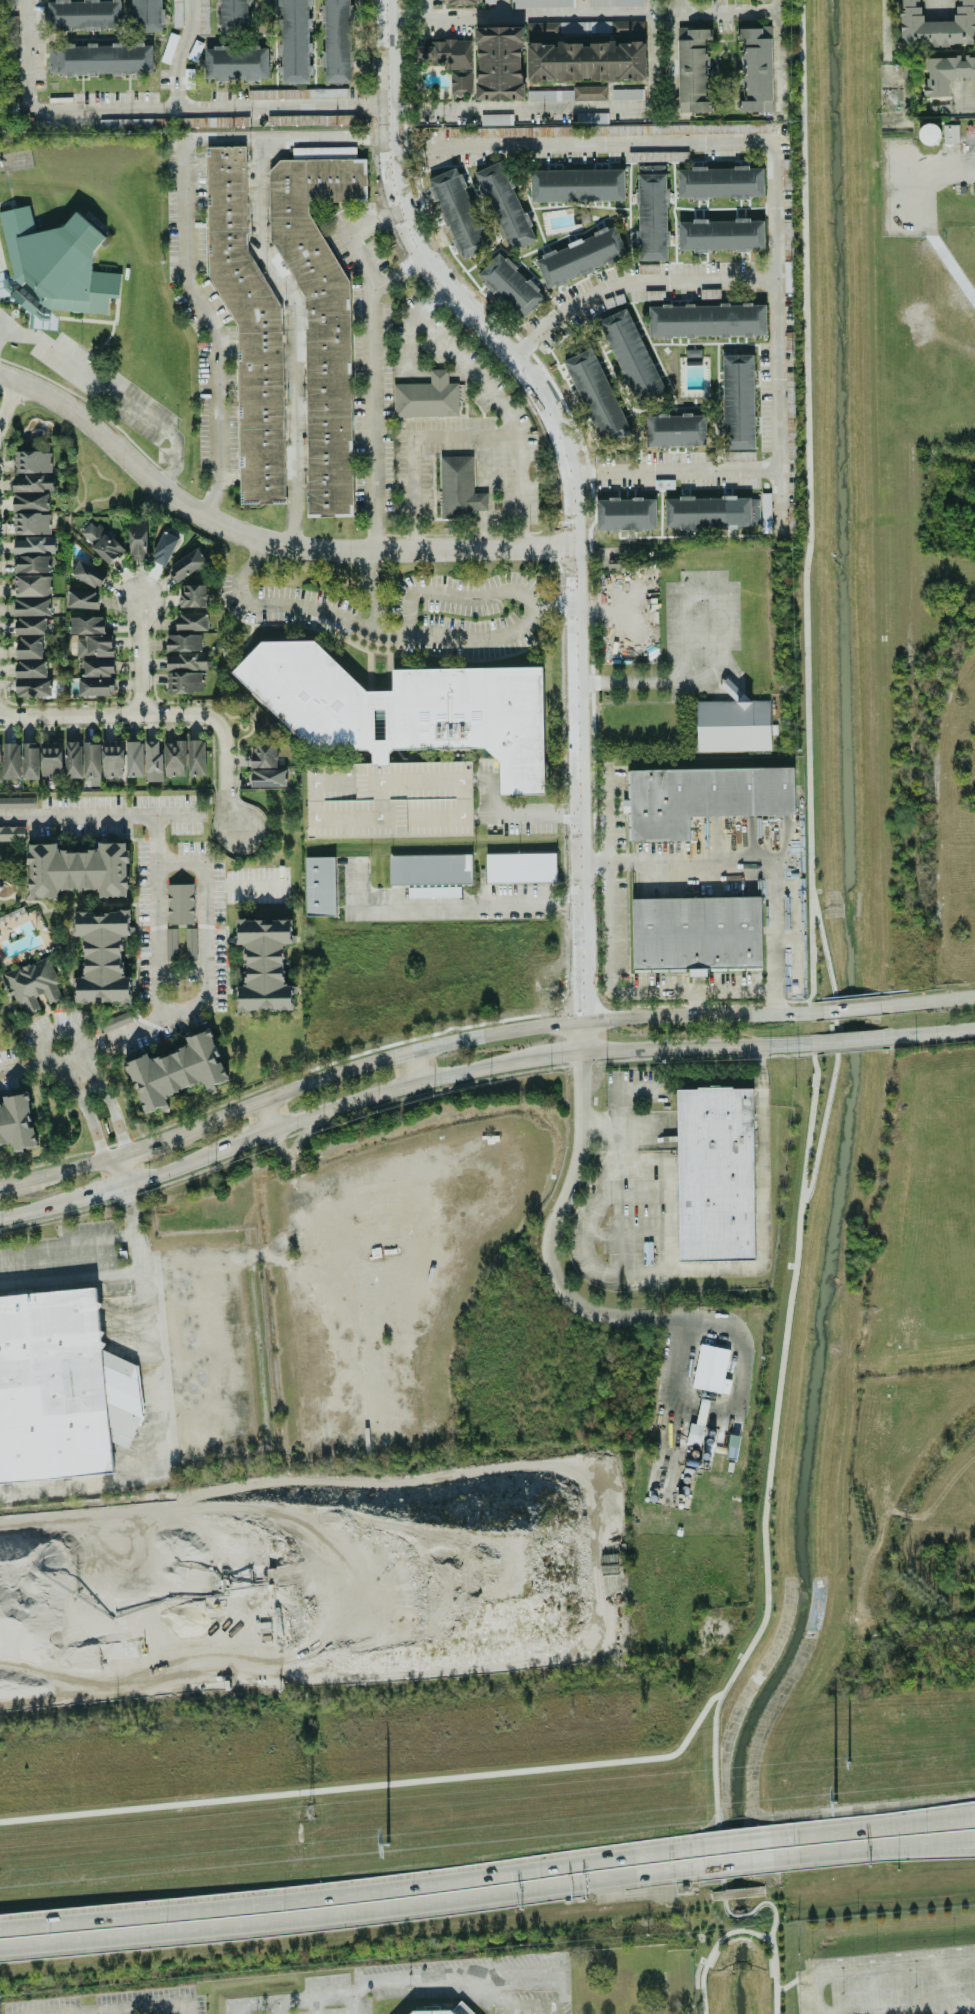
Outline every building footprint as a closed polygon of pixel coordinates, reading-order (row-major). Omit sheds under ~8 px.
[(120,0),(96,0),(47,0),(48,30),(120,29),(120,0)] [(129,32),(161,32),(161,24),(163,24),(163,10),(162,10),(162,0),(129,0),(129,32)] [(248,0),(218,0),(219,33),(249,32),(248,0)] [(309,0),(279,0),(281,84),(311,83),(309,0)] [(350,83),(352,0),(323,0),(321,68),(324,68),(324,82),(350,83)] [(510,8),(574,7),(574,0),(510,0),(510,8)] [(949,46),(949,43),(974,44),(974,7),(974,0),(957,0),(957,3),(954,3),(954,21),(920,21),(920,0),(900,0),(899,45),(949,46)] [(526,23),(526,35),(607,33),(607,21),(526,23)] [(614,36),(642,35),(642,21),(614,22),(614,36)] [(522,26),(475,27),(477,100),(523,99),(522,26)] [(771,27),(740,27),(741,101),(738,101),(738,112),(773,111),(771,27)] [(679,113),(712,112),(712,101),(708,101),(706,40),(712,40),(711,28),(677,29),(679,113)] [(467,40),(432,40),(432,47),(417,46),(417,63),(445,63),(445,69),(451,69),(451,94),(471,94),(471,72),(467,72),(467,40)] [(646,80),(645,42),(615,43),(557,43),(557,44),(527,44),(527,81),(557,81),(646,80)] [(153,72),(152,43),(55,45),(56,67),(49,67),(49,76),(153,72)] [(268,46),(204,47),(205,80),(269,79),(268,46)] [(962,57),(962,58),(927,57),(926,79),(924,79),(924,96),(948,96),(949,78),(974,79),(974,57),(962,57)] [(573,87),(573,101),(606,100),(606,86),(573,87)] [(612,100),(643,100),(643,89),(612,89),(612,100)] [(573,90),(526,91),(527,102),(573,101),(573,90)] [(576,113),(576,124),(608,123),(607,113),(576,113)] [(357,124),(357,114),(274,117),(274,126),(357,124)] [(480,125),(511,125),(511,115),(480,114),(480,125)] [(482,129),(482,138),(698,133),(698,124),(482,129)] [(920,146),(939,144),(938,124),(919,125),(920,146)] [(958,143),(958,125),(942,125),(943,143),(958,143)] [(206,147),(208,271),(237,328),(239,465),(239,504),(285,504),(282,315),(247,246),(245,146),(206,147)] [(355,147),(292,148),(292,159),(356,158),(355,147)] [(633,162),(686,160),(686,152),(633,153),(633,162)] [(353,517),(350,290),(308,207),(308,203),(311,202),(367,201),(366,159),(285,160),(268,168),(269,233),(304,303),(307,517),(353,517)] [(475,171),(506,252),(534,241),(503,161),(475,171)] [(636,165),(637,260),(667,260),(666,165),(636,165)] [(459,166),(428,178),(458,260),(489,248),(459,166)] [(763,198),(763,167),(677,168),(677,198),(763,198)] [(530,202),(624,201),(624,169),(530,171),(530,202)] [(10,270),(10,272),(1,271),(0,288),(0,302),(12,303),(24,312),(27,325),(27,328),(33,327),(36,329),(56,331),(57,311),(108,314),(109,298),(119,298),(121,273),(91,271),(93,253),(106,236),(75,212),(63,227),(35,232),(29,206),(0,211),(0,220),(10,270)] [(678,251),(764,251),(764,220),(678,221),(678,251)] [(627,258),(615,227),(534,256),(545,287),(627,258)] [(544,297),(499,252),(476,275),(522,320),(544,297)] [(648,337),(765,336),(765,304),(648,305),(648,337)] [(636,407),(665,394),(627,307),(599,320),(636,407)] [(563,360),(601,446),(630,434),(592,347),(563,360)] [(754,449),(753,355),(722,355),(723,449),(754,449)] [(392,384),(393,417),(458,416),(457,383),(447,383),(447,369),(429,370),(430,383),(392,384)] [(705,446),(705,414),(645,415),(646,447),(705,446)] [(51,451),(14,452),(15,473),(52,472),(51,451)] [(440,518),(472,518),(472,510),(487,510),(487,493),(473,493),(472,456),(439,456),(440,518)] [(54,491),(53,475),(12,476),(13,492),(54,491)] [(13,494),(13,511),(49,510),(48,493),(13,494)] [(770,493),(761,494),(762,533),(771,533),(770,493)] [(664,499),(665,529),(759,527),(759,496),(664,499)] [(596,530),(656,529),(655,498),(595,499),(596,530)] [(14,535),(50,534),(49,513),(13,514),(14,535)] [(109,565),(123,551),(94,520),(79,534),(109,565)] [(147,558),(147,523),(130,523),(129,558),(147,558)] [(151,561),(166,567),(178,537),(162,531),(151,561)] [(13,538),(14,554),(55,553),(54,537),(13,538)] [(175,581),(207,565),(199,549),(167,565),(175,581)] [(49,555),(14,556),(14,573),(50,572),(49,555)] [(97,589),(105,574),(79,559),(71,574),(97,589)] [(15,597),(51,596),(50,575),(15,576),(15,597)] [(206,607),(205,584),(180,585),(181,607),(206,607)] [(98,609),(99,592),(67,591),(67,608),(98,609)] [(15,616),(50,616),(50,598),(14,599),(15,616)] [(207,613),(177,614),(177,631),(207,630),(207,613)] [(104,634),(104,617),(69,616),(68,633),(104,634)] [(46,634),(46,618),(9,619),(10,635),(46,634)] [(167,652),(202,651),(201,634),(167,635),(167,652)] [(112,656),(112,635),(76,637),(76,657),(112,656)] [(20,636),(19,642),(13,642),(13,658),(42,659),(42,636),(20,636)] [(542,667),(392,670),(392,691),(383,691),(297,641),(255,642),(229,687),(338,750),(365,749),(371,753),(371,763),(354,763),(355,800),(346,800),(337,795),(345,795),(349,788),(347,787),(351,780),(351,764),(305,764),(307,839),(472,836),(471,761),(389,763),(389,755),(392,749),(479,748),(499,760),(500,795),(544,794),(542,667)] [(207,670),(207,653),(178,653),(178,657),(166,657),(167,670),(207,670)] [(114,659),(82,660),(82,676),(114,676),(114,659)] [(16,677),(47,677),(46,661),(15,661),(16,677)] [(166,693),(202,693),(202,672),(167,672),(166,693)] [(114,679),(78,678),(78,695),(114,696),(114,679)] [(16,697),(51,696),(51,679),(16,680),(16,697)] [(769,697),(736,698),(736,700),(696,701),(697,751),(770,750),(769,697)] [(205,775),(206,740),(188,740),(188,775),(205,775)] [(82,778),(81,741),(64,741),(65,778),(82,778)] [(99,777),(100,742),(84,741),(83,777),(99,777)] [(124,741),(102,742),(103,777),(124,776),(124,741)] [(126,742),(127,777),(144,776),(143,741),(126,742)] [(162,782),(161,741),(145,741),(145,782),(162,782)] [(164,742),(164,776),(186,776),(185,741),(164,742)] [(22,779),(38,779),(38,742),(21,743),(22,779)] [(41,779),(63,778),(62,742),(51,742),(51,748),(40,748),(41,779)] [(3,778),(20,778),(20,743),(3,743),(3,778)] [(277,745),(251,745),(250,767),(277,768),(277,745)] [(629,770),(630,841),(688,840),(688,817),(794,815),(793,767),(629,770)] [(251,769),(251,787),(287,787),(286,769),(251,769)] [(34,797),(0,798),(0,809),(34,808),(34,797)] [(0,826),(0,841),(24,841),(24,826),(0,826)] [(128,896),(127,842),(98,843),(98,850),(57,851),(57,844),(28,844),(29,898),(58,898),(58,889),(98,889),(98,897),(128,896)] [(485,854),(486,883),(557,882),(556,853),(485,854)] [(389,855),(389,885),(472,884),(472,854),(389,855)] [(305,857),(305,916),(335,916),(334,857),(305,857)] [(168,924),(194,924),(193,884),(167,884),(168,924)] [(460,886),(407,887),(407,898),(460,897),(460,886)] [(632,898),(632,971),(688,971),(688,977),(706,977),(706,968),(761,967),(760,897),(632,898)] [(131,1001),(131,976),(123,977),(122,936),(130,936),(129,911),(94,912),(94,911),(75,912),(75,937),(84,937),(85,977),(75,977),(76,1002),(95,1002),(131,1001)] [(238,1010),(292,1009),(292,984),(284,985),(283,943),(292,943),(291,919),(269,920),(269,919),(236,919),(237,945),(244,945),(245,986),(238,986),(238,1010)] [(185,960),(196,960),(196,928),(185,928),(185,960)] [(5,973),(16,1009),(24,1006),(27,1013),(39,1009),(35,997),(44,994),(47,1004),(61,999),(56,983),(58,982),(50,958),(5,973)] [(126,1061),(137,1095),(138,1094),(145,1114),(169,1106),(165,1095),(203,1082),(205,1089),(228,1082),(221,1059),(219,1059),(210,1029),(185,1037),(189,1047),(150,1059),(148,1054),(126,1061)] [(676,1089),(679,1261),(755,1260),(752,1088),(676,1089)] [(12,1143),(14,1151),(37,1148),(28,1092),(3,1096),(4,1106),(0,1106),(0,1145),(12,1143)] [(113,1474),(110,1443),(112,1442),(129,1448),(142,1412),(138,1364),(103,1352),(102,1341),(101,1340),(96,1288),(0,1296),(0,1484),(113,1474)] [(729,1349),(700,1344),(691,1388),(728,1394),(730,1380),(724,1379),(729,1349)] [(409,2013),(475,2013),(460,2000),(452,2010),(412,2011),(409,2013)]
